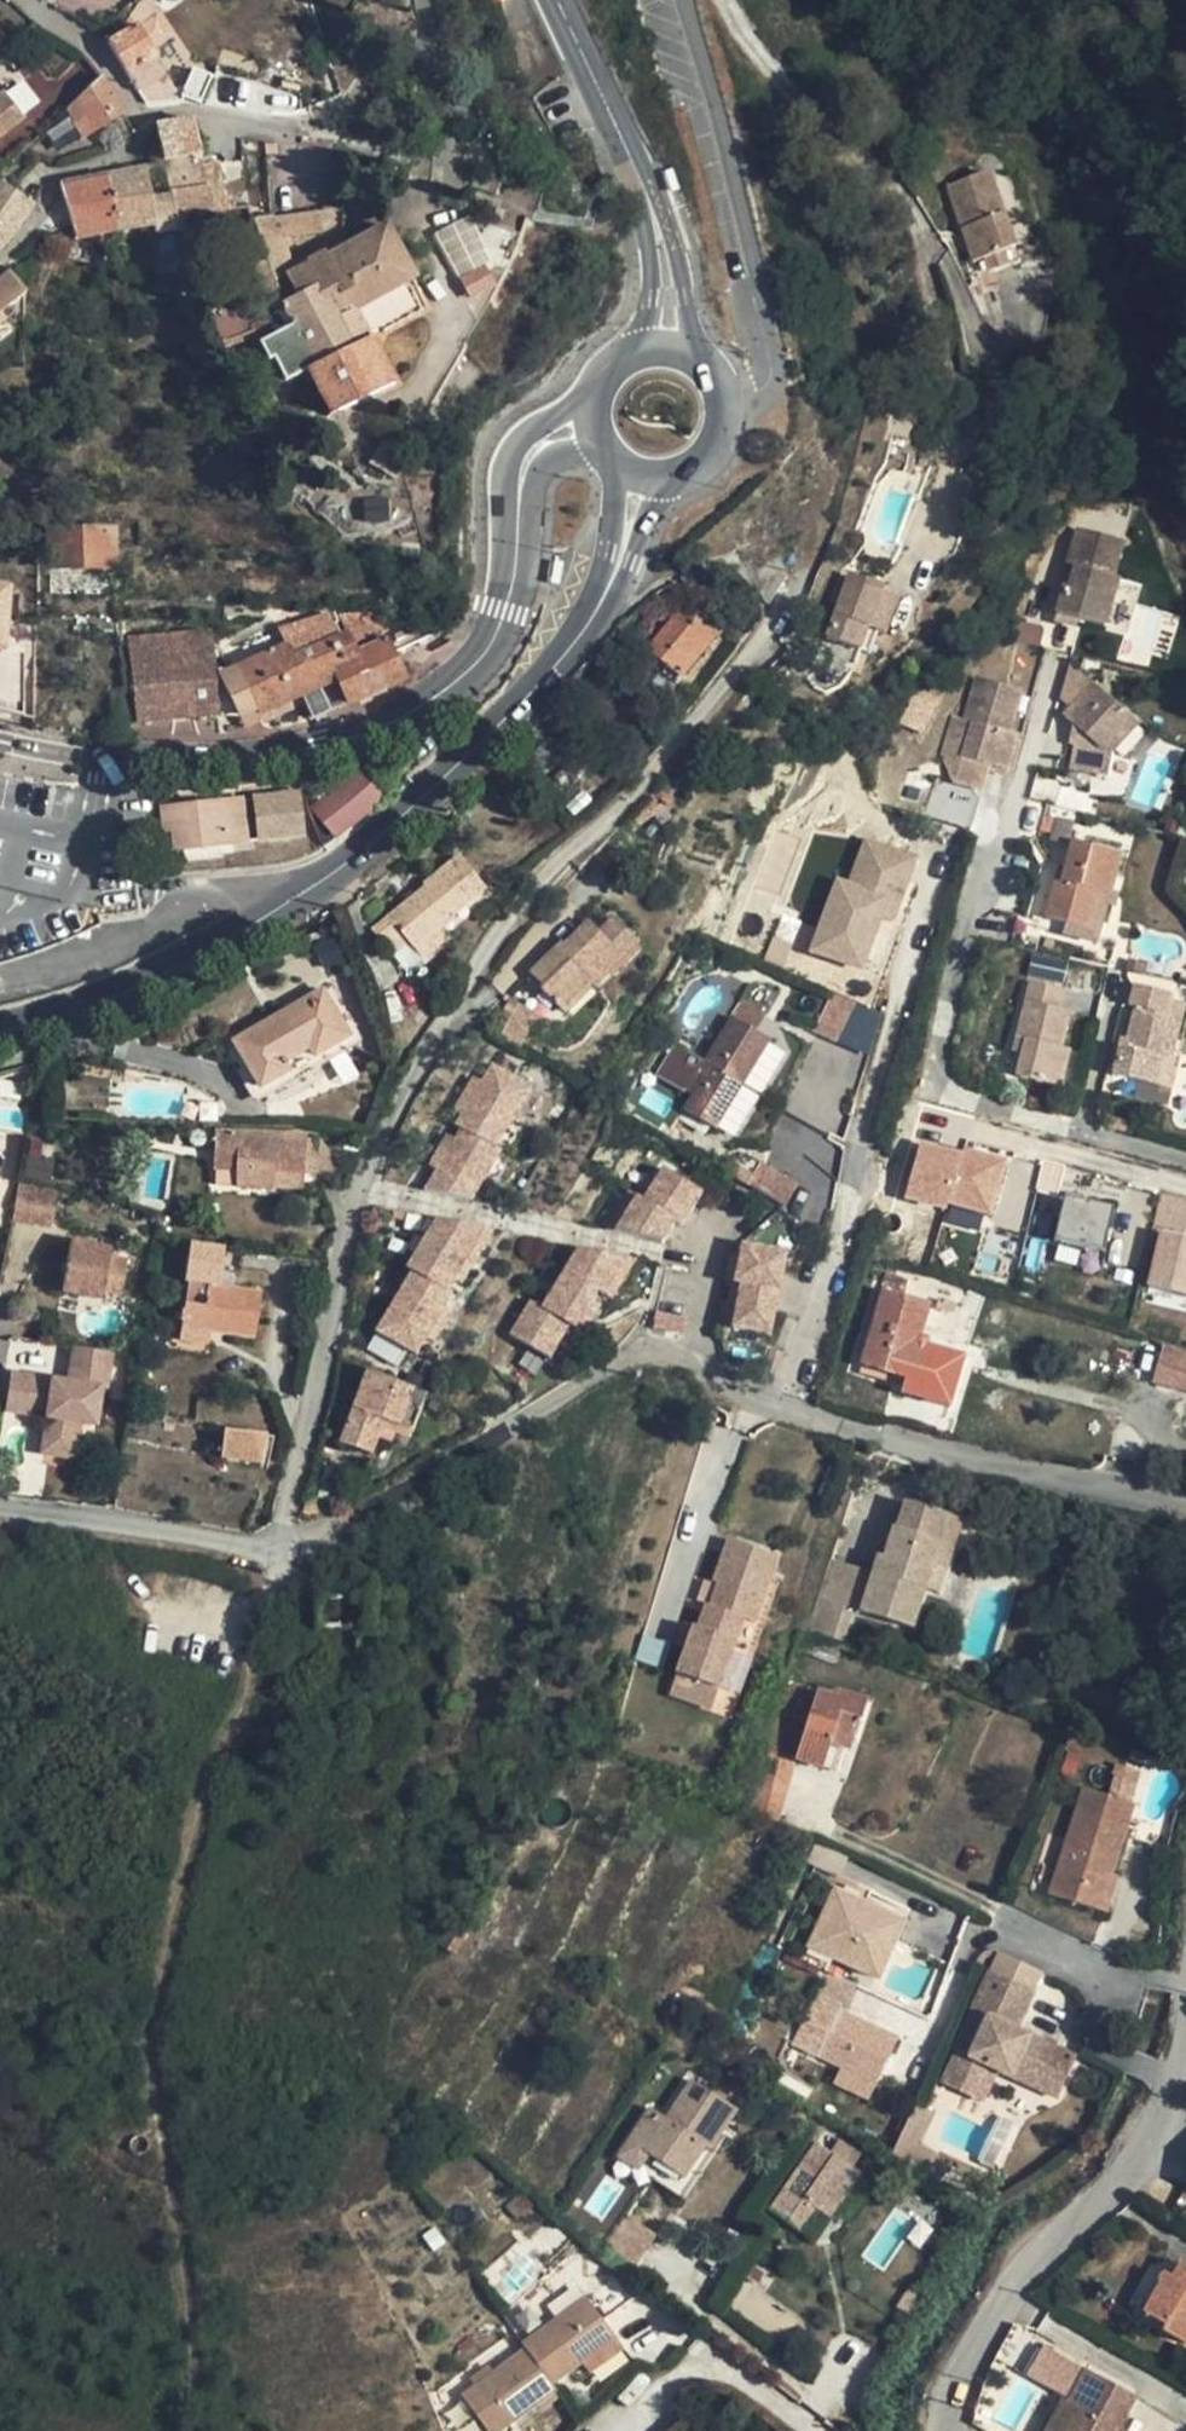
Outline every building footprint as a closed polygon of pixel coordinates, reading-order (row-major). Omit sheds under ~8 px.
[(127,31),(136,26),(151,51),(173,38),(146,0),(142,0),(124,26),(127,31)] [(166,77),(151,51),(136,26),(127,31),(108,42),(138,93),(166,77)] [(181,97),(199,104),(210,78),(192,71),(181,97)] [(101,77),(66,110),(83,139),(113,120),(109,114),(120,107),(101,77)] [(24,118),(4,92),(0,96),(0,137),(24,118)] [(109,114),(113,120),(124,113),(120,107),(109,114)] [(201,157),(192,120),(155,126),(163,164),(201,157)] [(278,154),(276,144),(267,144),(268,155),(278,154)] [(223,185),(217,162),(203,166),(201,157),(163,164),(170,191),(209,187),(223,185)] [(76,240),(155,225),(154,215),(176,211),(177,215),(214,210),(211,197),(209,187),(170,191),(171,196),(151,199),(146,167),(59,184),(63,196),(49,213),(43,234),(72,225),(76,240)] [(963,174),(922,191),(959,276),(1000,258),(963,174)] [(13,237),(33,206),(0,184),(0,252),(13,237)] [(247,191),(211,197),(214,210),(249,206),(247,191)] [(154,215),(155,225),(179,221),(177,215),(176,211),(154,215)] [(319,213),(256,222),(267,256),(276,286),(280,298),(256,308),(223,309),(210,320),(220,345),(251,332),(266,363),(271,361),(282,384),(306,372),(328,417),(393,385),(370,339),(421,312),(406,283),(412,279),(384,227),(326,258),(324,253),(307,263),(307,264),(292,272),(283,237),(321,233),(319,213)] [(276,286),(267,256),(250,261),(260,291),(276,286)] [(494,292),(484,271),(459,283),(469,304),(494,292)] [(26,293),(9,272),(0,279),(0,314),(26,293)] [(263,380),(256,367),(246,372),(252,385),(263,380)] [(112,566),(112,532),(101,532),(101,526),(62,527),(62,533),(51,533),(51,566),(112,566)] [(1064,583),(1056,611),(1107,625),(1120,579),(1113,577),(1123,544),(1077,531),(1068,560),(1077,562),(1070,585),(1064,583)] [(778,553),(748,561),(767,602),(769,604),(789,573),(778,553)] [(856,584),(827,646),(853,658),(863,636),(879,643),(888,648),(907,608),(856,584)] [(7,589),(0,588),(0,720),(23,726),(26,655),(2,653),(7,589)] [(717,633),(683,606),(640,657),(679,682),(717,633)] [(131,615),(131,619),(133,623),(137,626),(141,627),(145,626),(149,623),(151,619),(151,615),(149,611),(145,608),(141,607),(136,608),(133,611),(131,615)] [(1129,611),(1120,660),(1148,666),(1158,617),(1129,611)] [(303,695),(307,702),(315,720),(404,680),(392,654),(376,619),(373,612),(341,621),(305,637),(310,648),(291,656),(286,645),(239,666),(261,713),(303,695)] [(237,661),(239,666),(286,645),(291,656),(310,648),(305,637),(341,621),(338,614),(274,622),(275,624),(221,648),(229,665),(237,661)] [(438,626),(376,619),(392,654),(438,633),(438,626)] [(130,637),(138,721),(218,714),(210,630),(130,637)] [(853,658),(869,666),(879,643),(863,636),(853,658)] [(263,722),(307,702),(303,695),(261,713),(239,666),(220,675),(239,718),(257,710),(263,722)] [(964,759),(958,779),(978,785),(985,765),(1007,772),(1018,736),(1011,734),(1024,692),(978,678),(965,720),(975,723),(964,759)] [(1138,726),(1092,684),(1064,716),(1078,728),(1069,767),(1110,776),(1112,753),(1138,726)] [(954,756),(958,779),(964,759),(975,723),(965,720),(954,756)] [(336,839),(384,797),(356,766),(308,807),(336,839)] [(965,824),(973,791),(934,782),(927,814),(965,824)] [(298,797),(258,798),(258,839),(297,835),(298,797)] [(239,804),(163,809),(162,852),(243,843),(239,804)] [(913,847),(863,827),(846,872),(834,868),(815,917),(832,923),(829,933),(860,945),(873,913),(866,910),(868,902),(888,910),(913,847)] [(1121,855),(1075,842),(1067,869),(1059,867),(1045,918),(1070,925),(1088,930),(1098,893),(1109,896),(1121,855)] [(455,860),(386,917),(413,947),(481,888),(455,860)] [(1109,896),(1098,893),(1088,930),(1070,925),(1067,936),(1095,944),(1109,896)] [(832,923),(815,917),(808,936),(856,955),(860,945),(829,933),(832,923)] [(594,987),(637,943),(614,920),(601,933),(589,922),(565,945),(562,943),(531,974),(542,985),(539,988),(560,1009),(589,981),(594,987)] [(1024,1039),(1015,1076),(1060,1087),(1069,1050),(1061,1048),(1070,1011),(1058,1008),(1063,991),(1030,982),(1016,1037),(1024,1039)] [(1172,1059),(1182,1018),(1166,1014),(1170,994),(1136,985),(1131,1007),(1134,1007),(1125,1048),(1119,1047),(1114,1076),(1155,1085),(1161,1056),(1172,1059)] [(853,999),(831,989),(814,1028),(836,1037),(853,999)] [(320,993),(231,1040),(262,1098),(350,1045),(320,993)] [(537,1019),(507,1003),(491,1032),(520,1049),(537,1019)] [(710,1062),(742,1082),(769,1037),(731,1014),(704,1058),(710,1062)] [(1161,1056),(1155,1085),(1166,1087),(1172,1059),(1161,1056)] [(476,1076),(466,1094),(506,1116),(525,1083),(484,1060),(476,1076)] [(742,1082),(710,1062),(683,1107),(715,1126),(742,1082)] [(466,1094),(476,1076),(468,1071),(458,1089),(466,1094)] [(458,1108),(466,1094),(458,1089),(450,1103),(458,1108)] [(491,1144),(506,1116),(466,1094),(458,1108),(450,1122),(456,1125),(491,1144)] [(491,1144),(456,1125),(441,1153),(481,1174),(496,1147),(491,1144)] [(343,1131),(217,1127),(217,1159),(238,1160),(237,1186),(344,1184),(343,1131)] [(901,1178),(913,1181),(924,1144),(912,1140),(901,1178)] [(481,1174),(441,1153),(420,1188),(468,1197),(481,1174)] [(759,1162),(747,1183),(784,1204),(796,1183),(759,1162)] [(652,1182),(642,1200),(682,1224),(701,1190),(661,1167),(652,1182)] [(644,1177),(634,1196),(636,1196),(642,1200),(652,1182),(644,1177)] [(913,1181),(901,1178),(895,1196),(907,1200),(913,1181)] [(67,1190),(31,1182),(26,1215),(60,1226),(67,1190)] [(951,1224),(973,1231),(983,1200),(961,1193),(962,1191),(933,1182),(915,1240),(944,1248),(946,1241),(951,1224)] [(619,1210),(627,1214),(636,1196),(634,1196),(628,1192),(619,1210)] [(1183,1232),(1185,1223),(1185,1198),(1165,1193),(1141,1283),(1185,1295),(1185,1233),(1183,1232)] [(1064,1194),(1053,1240),(1102,1251),(1112,1205),(1064,1194)] [(664,1241),(676,1221),(642,1200),(636,1196),(627,1214),(619,1210),(607,1232),(664,1241)] [(432,1215),(419,1238),(459,1261),(468,1244),(476,1248),(488,1227),(432,1215)] [(968,1248),(973,1231),(951,1224),(946,1241),(968,1248)] [(419,1238),(403,1266),(409,1269),(443,1288),(450,1276),(459,1261),(419,1238)] [(789,1248),(745,1239),(742,1256),(737,1277),(744,1278),(782,1286),(789,1248)] [(223,1244),(186,1242),(180,1328),(258,1339),(261,1292),(221,1285),(223,1244)] [(110,1248),(69,1244),(63,1298),(120,1301),(129,1262),(110,1248)] [(476,1248),(468,1244),(459,1261),(466,1265),(476,1248)] [(628,1260),(571,1250),(558,1272),(592,1291),(598,1294),(608,1277),(616,1281),(628,1260)] [(735,1277),(737,1277),(742,1256),(733,1254),(728,1276),(735,1277)] [(466,1265),(459,1261),(450,1276),(458,1281),(466,1265)] [(409,1269),(393,1297),(433,1320),(442,1304),(449,1292),(443,1288),(409,1269)] [(581,1310),(592,1291),(558,1272),(537,1309),(565,1326),(571,1330),(581,1310)] [(606,1298),(616,1281),(608,1277),(598,1294),(606,1298)] [(740,1301),(744,1278),(737,1277),(735,1277),(731,1299),(740,1301)] [(774,1329),(782,1286),(744,1278),(740,1301),(735,1322),(774,1329)] [(915,1345),(919,1346),(931,1304),(883,1290),(860,1365),(905,1379),(915,1345)] [(393,1297),(375,1330),(415,1353),(424,1336),(433,1320),(393,1297)] [(555,1345),(565,1326),(537,1309),(525,1303),(506,1337),(546,1360),(555,1345)] [(450,1309),(442,1304),(433,1320),(441,1325),(450,1309)] [(581,1310),(571,1330),(573,1330),(579,1334),(590,1315),(581,1310)] [(441,1325),(433,1320),(424,1336),(432,1340),(441,1325)] [(565,1326),(555,1345),(563,1349),(573,1330),(571,1330),(565,1326)] [(1149,1341),(1138,1378),(1163,1385),(1164,1379),(1185,1386),(1185,1352),(1149,1341)] [(915,1345),(905,1379),(908,1380),(919,1346),(915,1345)] [(96,1427),(112,1362),(77,1352),(71,1383),(12,1375),(5,1411),(45,1419),(43,1445),(76,1456),(76,1424),(96,1427)] [(412,1433),(427,1397),(369,1370),(353,1409),(354,1409),(341,1443),(371,1455),(378,1438),(385,1422),(412,1433)] [(408,1441),(412,1433),(385,1422),(378,1438),(391,1444),(395,1435),(408,1441)] [(261,1440),(221,1431),(221,1458),(262,1459),(261,1440)] [(913,1629),(925,1590),(933,1566),(946,1570),(962,1524),(908,1507),(901,1529),(894,1527),(885,1558),(879,1555),(873,1572),(861,1612),(913,1629)] [(718,1585),(713,1599),(758,1616),(778,1558),(730,1539),(714,1583),(718,1585)] [(861,1612),(873,1572),(833,1559),(820,1599),(853,1609),(861,1612)] [(939,1594),(946,1570),(933,1566),(925,1590),(939,1594)] [(755,1624),(758,1616),(713,1599),(711,1606),(707,1605),(699,1628),(696,1626),(678,1673),(719,1688),(744,1619),(755,1624)] [(842,1643),(853,1609),(820,1599),(810,1633),(842,1643)] [(712,1710),(719,1688),(678,1673),(670,1695),(712,1710)] [(788,1684),(766,1750),(795,1759),(824,1769),(832,1745),(852,1752),(869,1702),(838,1692),(837,1697),(818,1691),(788,1684)] [(766,1750),(752,1810),(779,1822),(795,1759),(766,1750)] [(1061,1775),(1070,1778),(1079,1755),(1070,1751),(1061,1775)] [(1109,1796),(1130,1803),(1141,1773),(1118,1765),(1109,1796)] [(1100,1911),(1112,1875),(1134,1804),(1130,1803),(1109,1796),(1083,1788),(1067,1839),(1050,1892),(1049,1895),(1100,1911)] [(1052,1824),(1049,1834),(1060,1838),(1063,1828),(1052,1824)] [(1033,1886),(1050,1892),(1067,1839),(1060,1838),(1049,1834),(1037,1870),(1039,1870),(1033,1886)] [(846,1857),(817,1844),(809,1864),(837,1877),(846,1857)] [(1112,1875),(1100,1911),(1106,1913),(1118,1876),(1112,1875)] [(810,1946),(833,1957),(838,1946),(883,1967),(904,1922),(836,1890),(810,1946)] [(441,1945),(456,1954),(466,1936),(452,1927),(441,1945)] [(838,1946),(833,1957),(878,1978),(883,1967),(838,1946)] [(997,2071),(1012,2078),(1018,2063),(1064,2085),(1077,2058),(1017,2030),(1035,1992),(990,1972),(972,2011),(987,2019),(971,2056),(959,2050),(942,2084),(983,2103),(997,2071)] [(820,2057),(841,2067),(877,2084),(898,2039),(841,2012),(820,2057)] [(1058,2099),(1064,2085),(1018,2063),(1012,2078),(1058,2099)] [(873,2093),(877,2084),(841,2067),(837,2076),(873,2093)] [(737,2108),(694,2079),(668,2117),(652,2107),(616,2161),(650,2184),(654,2177),(645,2172),(656,2156),(685,2176),(706,2145),(711,2148),(737,2108)] [(916,2104),(892,2155),(910,2166),(919,2148),(935,2115),(916,2104)] [(840,2139),(831,2153),(853,2168),(862,2155),(840,2139)] [(853,2168),(831,2153),(818,2143),(771,2211),(798,2230),(814,2207),(829,2217),(860,2172),(853,2168)] [(919,2148),(910,2166),(941,2185),(951,2166),(919,2148)] [(813,2240),(829,2217),(814,2207),(798,2230),(813,2240)] [(1182,2263),(1173,2277),(1166,2273),(1163,2275),(1162,2277),(1161,2277),(1160,2278),(1160,2280),(1161,2285),(1145,2313),(1167,2325),(1164,2332),(1185,2344),(1185,2266),(1182,2263)] [(553,2323),(586,2300),(579,2292),(548,2315),(553,2323)] [(588,2299),(586,2300),(553,2323),(523,2345),(527,2350),(554,2385),(582,2364),(589,2373),(623,2347),(617,2339),(588,2299)] [(495,2373),(476,2387),(463,2396),(487,2430),(502,2430),(511,2425),(540,2403),(555,2393),(557,2391),(554,2385),(527,2350),(495,2373)] [(476,2387),(495,2373),(490,2366),(471,2380),(476,2387)] [(1061,2430),(1113,2430),(1132,2401),(1085,2371),(1065,2403),(1075,2409),(1061,2430)] [(559,2398),(555,2393),(540,2403),(545,2409),(559,2398)] [(1065,2403),(1048,2430),(1061,2430),(1075,2409),(1065,2403)]
